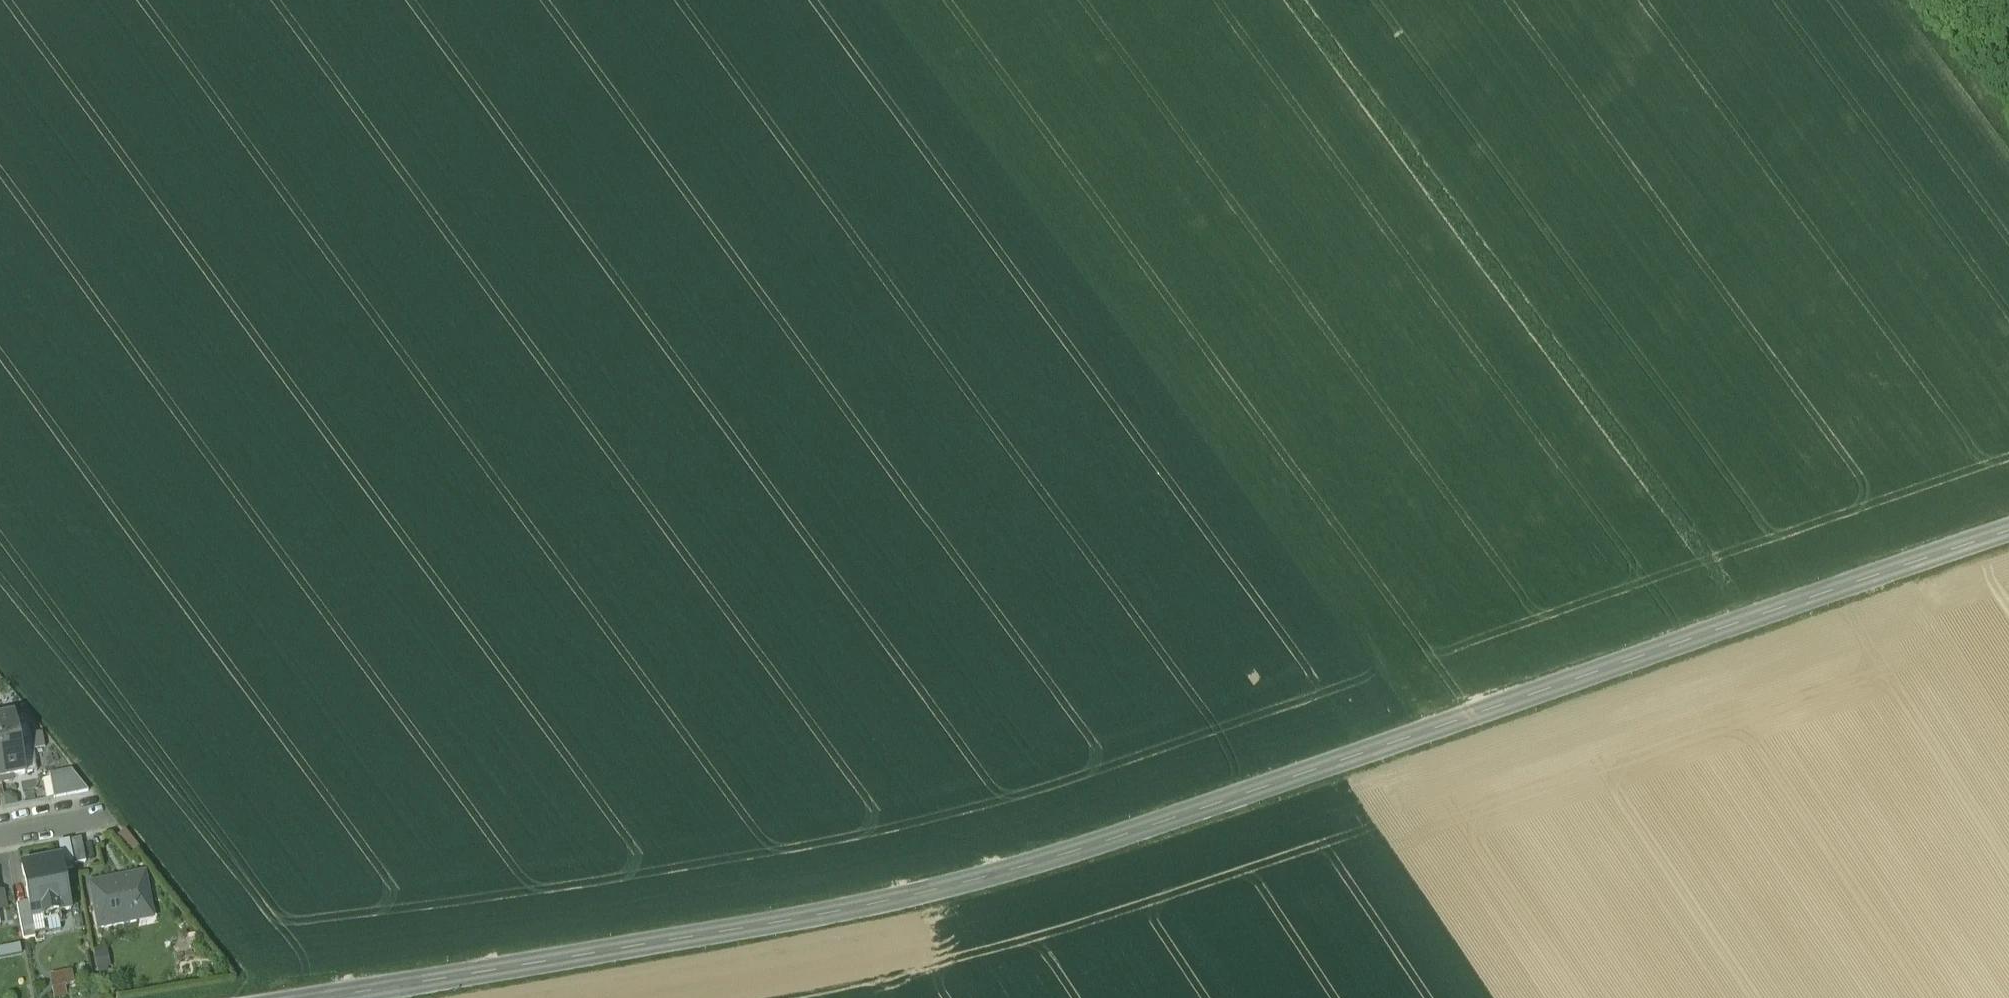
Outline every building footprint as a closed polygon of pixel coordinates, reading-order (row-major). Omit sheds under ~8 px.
[(19,747),(16,728),(14,717),(0,719),(0,750),(19,747)] [(19,747),(23,766),(33,764),(26,727),(16,728),(19,747)] [(2,784),(12,782),(11,778),(25,775),(23,766),(19,747),(0,750),(0,775),(2,784)] [(71,772),(49,776),(53,799),(87,792),(71,772)] [(48,785),(42,787),(38,792),(39,798),(50,796),(48,785)] [(81,838),(69,841),(74,864),(86,862),(81,838)] [(28,902),(31,917),(43,915),(45,921),(60,918),(59,911),(71,909),(61,858),(21,866),(28,902)] [(144,873),(90,884),(99,928),(136,921),(134,907),(150,904),(144,873)] [(31,917),(28,902),(16,904),(23,939),(35,937),(31,917)] [(55,991),(73,992),(74,970),(55,970),(55,991)]
